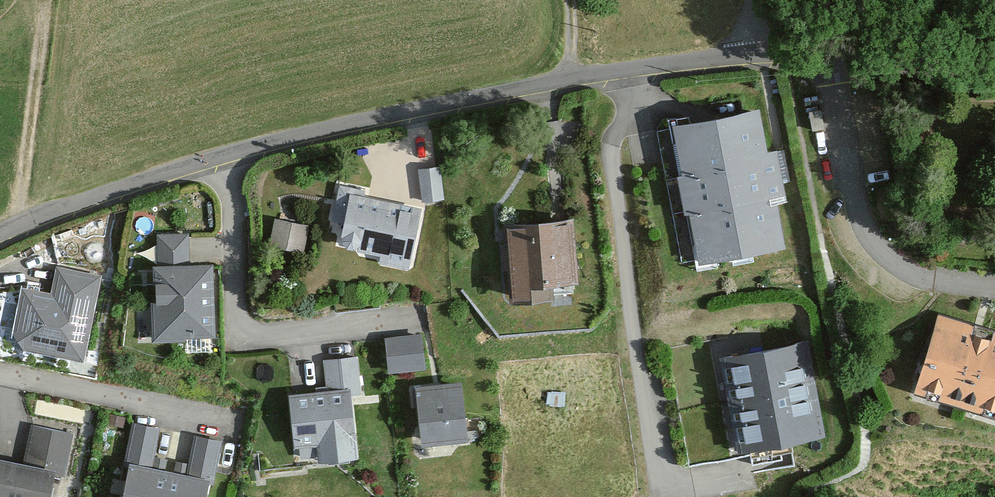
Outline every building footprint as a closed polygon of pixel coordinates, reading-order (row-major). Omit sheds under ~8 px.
[(762,109),(663,128),(692,273),(791,253),(762,109)] [(442,167),(419,168),(421,200),(443,199),(442,167)] [(370,189),(336,182),(329,218),(346,221),(340,248),(413,262),(423,206),(369,196),(370,189)] [(574,213),(502,223),(511,292),(583,282),(574,213)] [(275,219),(274,247),(307,249),(309,221),(275,219)] [(47,288),(19,282),(11,326),(19,348),(86,360),(103,271),(52,261),(47,288)] [(212,265),(150,265),(151,339),(213,339),(212,265)] [(935,319),(915,396),(994,417),(994,334),(935,319)] [(426,333),(388,335),(389,371),(427,370),(426,333)] [(810,338),(722,354),(740,451),(828,434),(810,338)] [(464,379),(412,385),(418,446),(471,440),(464,379)] [(349,395),(290,399),(293,460),(352,457),(349,395)] [(0,461),(0,496),(53,496),(57,470),(0,461)] [(125,463),(118,496),(205,496),(209,479),(125,463)]
